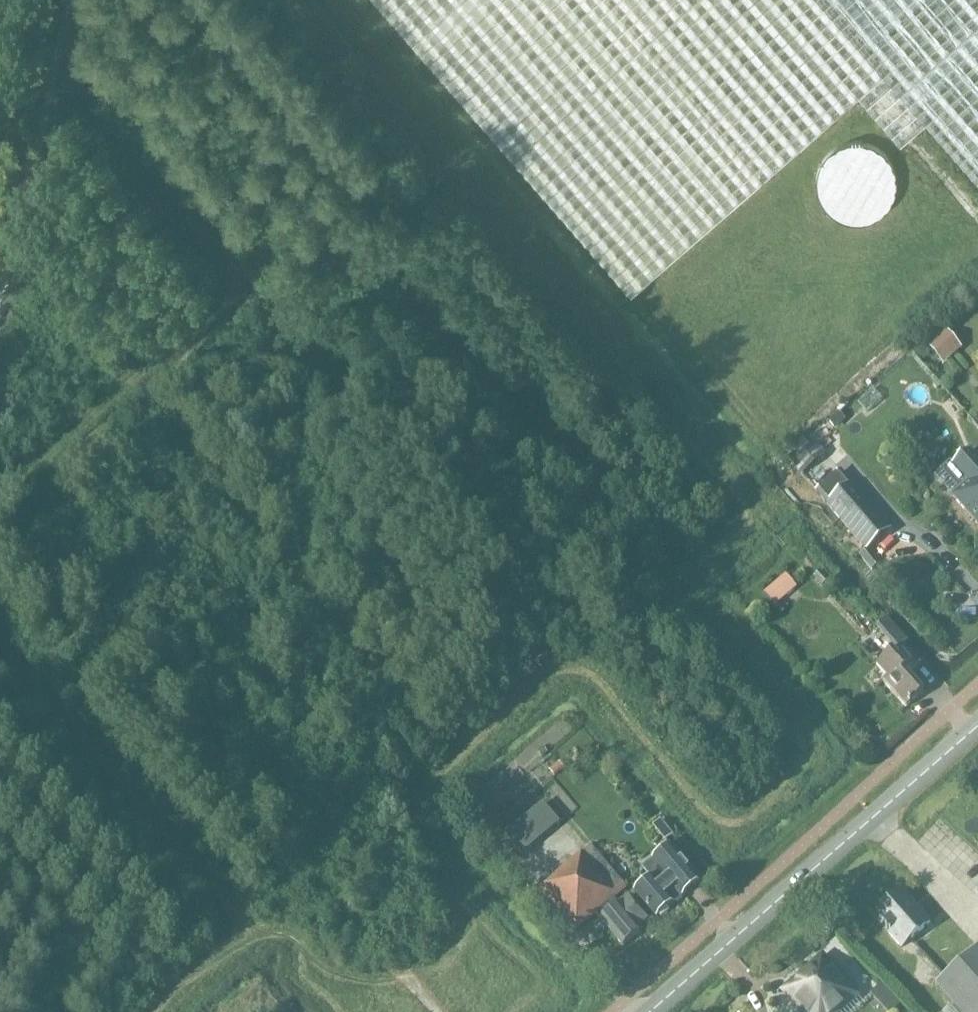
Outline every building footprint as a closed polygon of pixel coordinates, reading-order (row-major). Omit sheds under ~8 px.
[(962,348),(946,329),(927,345),(943,364),(962,348)] [(835,417),(830,422),(835,428),(841,423),(835,417)] [(818,445),(797,462),(804,470),(824,452),(818,445)] [(971,449),(953,464),(968,481),(953,494),(977,523),(977,457),(971,449)] [(839,469),(816,490),(828,504),(867,549),(891,529),(852,484),(839,469)] [(819,572),(815,576),(824,585),(828,581),(819,572)] [(785,574),(764,592),(773,602),(780,596),(783,599),(796,588),(785,574)] [(893,653),(877,667),(887,679),(883,683),(907,709),(924,693),(906,673),(918,663),(903,646),(896,652),(894,654),(893,653)] [(502,835),(519,855),(556,823),(538,803),(502,835)] [(660,819),(653,825),(666,840),(674,834),(660,819)] [(557,880),(544,891),(577,930),(597,914),(624,946),(641,931),(637,927),(648,918),(629,895),(618,904),(613,898),(626,886),(591,845),(553,876),(557,880)] [(654,877),(635,893),(657,918),(698,883),(673,853),(669,848),(646,868),(654,877)] [(877,916),(892,934),(890,935),(900,946),(910,938),(912,941),(931,924),(919,910),(917,912),(902,894),(877,916)] [(952,1011),(977,1011),(977,950),(937,986),(956,1009),(952,1011)] [(802,1011),(842,1011),(859,998),(824,957),(784,992),(802,1011)] [(914,993),(908,998),(916,1007),(922,1001),(914,993)] [(885,1009),(887,1011),(893,1011),(901,1005),(896,999),(885,1009)]
